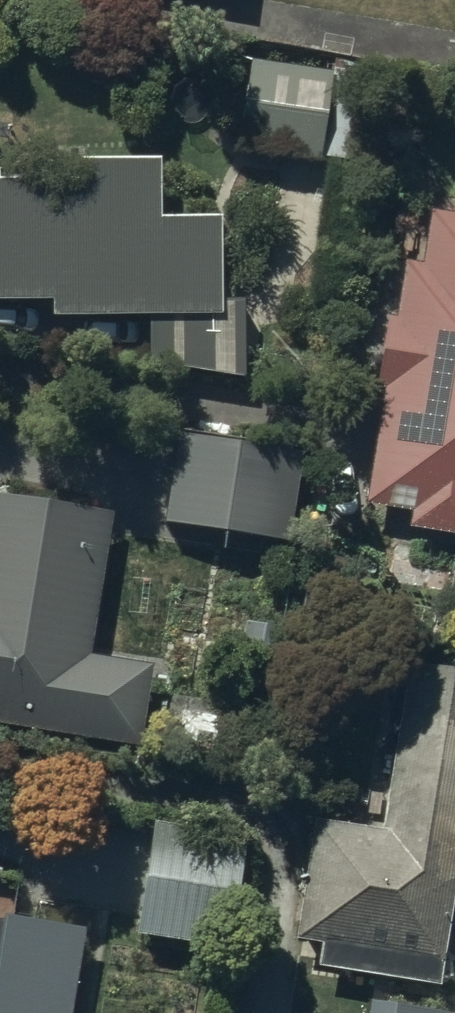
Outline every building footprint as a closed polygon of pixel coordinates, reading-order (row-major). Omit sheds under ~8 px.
[(315,149),(326,66),(230,52),(219,136),(315,149)] [(0,173),(0,282),(45,282),(45,296),(139,295),(209,294),(208,211),(148,212),(147,156),(71,157),(71,172),(0,173)] [(438,210),(429,263),(403,259),(365,491),(407,498),(404,519),(454,528),(454,212),(438,210)] [(209,294),(139,295),(141,360),(239,376),(235,294),(209,294)] [(302,453),(174,432),(160,513),(288,534),(302,453)] [(0,491),(0,704),(130,726),(141,662),(78,652),(102,508),(0,491)] [(410,665),(384,831),(310,820),(289,955),(439,978),(454,877),(454,672),(410,665)] [(222,940),(241,832),(149,817),(130,924),(222,940)] [(0,916),(0,1012),(61,1012),(74,927),(0,916)] [(447,1005),(366,994),(363,1012),(446,1012),(447,1005)]
